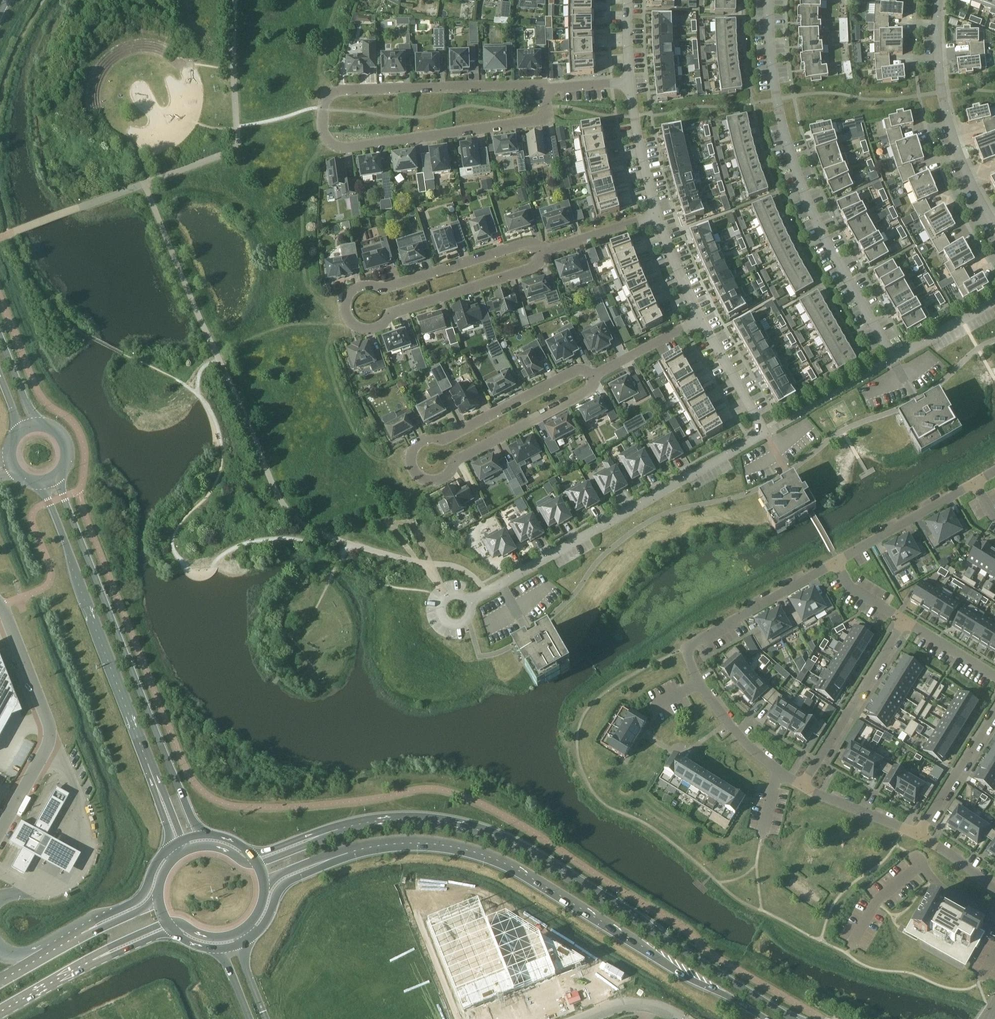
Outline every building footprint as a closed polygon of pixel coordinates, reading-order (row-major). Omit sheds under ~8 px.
[(735,12),(735,1),(715,0),(715,13),(736,13),(736,12),(735,12)] [(818,33),(821,33),(821,19),(818,19),(818,10),(821,11),(821,0),(798,0),(801,1),(801,9),(798,9),(798,24),(801,24),(801,34),(818,33)] [(994,0),(983,0),(981,5),(991,9),(990,13),(994,0)] [(874,24),(889,24),(889,17),(902,18),(903,5),(896,5),(897,2),(889,1),(889,4),(881,4),(881,5),(875,5),(874,16),(874,24)] [(509,18),(511,4),(503,3),(501,18),(509,18)] [(592,11),(592,7),(569,6),(569,18),(594,18),(594,11),(592,11)] [(652,27),(672,27),(672,17),(663,17),(663,14),(652,14),(652,27)] [(537,18),(537,27),(545,27),(545,18),(537,18)] [(594,25),(594,18),(569,18),(568,22),(569,29),(592,29),(592,25),(594,25)] [(415,32),(429,30),(428,19),(414,20),(415,32)] [(840,44),(848,43),(847,19),(839,20),(840,44)] [(716,34),(736,33),(735,22),(736,22),(736,21),(715,21),(716,34)] [(888,31),(889,24),(874,24),(874,32),(874,43),(902,43),(902,31),(888,31)] [(546,47),(546,41),(546,27),(537,27),(536,27),(536,47),(545,47),(546,47)] [(652,38),(672,37),(672,27),(652,27),(652,38)] [(970,52),(985,51),(984,44),(984,33),(979,33),(979,31),(971,31),(971,28),(963,28),(963,31),(956,31),(956,44),(970,44),(970,52)] [(569,41),(594,40),(594,33),(592,33),(592,29),(569,29),(569,41)] [(435,50),(445,49),(444,30),(434,30),(435,50)] [(530,41),(530,33),(519,32),(519,40),(530,41)] [(716,43),(737,42),(737,33),(736,33),(716,34),(716,43)] [(821,64),(820,57),(823,57),(821,42),(819,43),(818,33),(801,34),(798,34),(799,49),(802,49),(803,57),(800,57),(801,72),(804,71),(805,80),(810,79),(811,83),(821,81),(821,78),(828,77),(826,67),(824,68),(823,63),(821,64)] [(653,48),(673,47),(672,37),(652,38),(653,48)] [(569,52),(593,51),(593,47),(595,47),(594,40),(569,41),(569,49),(569,52)] [(368,76),(368,69),(376,68),(376,66),(377,66),(376,42),(363,43),(364,57),(347,57),(347,61),(345,61),(345,70),(348,70),(348,74),(359,73),(359,76),(368,76)] [(717,53),(738,51),(737,42),(716,43),(717,53)] [(875,63),(890,62),(889,55),(903,55),(902,43),(874,43),(875,55),(875,63)] [(512,60),(512,45),(504,45),(505,51),(486,52),(485,52),(486,72),(487,72),(494,72),(498,72),(505,71),(505,72),(506,72),(505,60),(512,60)] [(411,62),(410,46),(400,46),(400,55),(392,55),(392,53),(385,54),(385,56),(383,56),(383,58),(381,58),(381,65),(383,65),(383,75),(391,75),(397,75),(405,74),(405,62),(411,62)] [(460,75),(460,73),(462,73),(462,70),(469,70),(469,62),(476,62),(475,47),(468,47),(468,52),(450,53),(451,73),(453,73),(453,75),(460,75)] [(653,58),(673,57),(676,57),(675,47),(673,47),(653,48),(653,58)] [(570,64),(595,62),(595,55),(593,55),(593,51),(569,52),(570,64)] [(718,62),(738,60),(738,51),(717,53),(718,62)] [(985,51),(970,52),(971,59),(957,61),(959,73),(966,72),(966,75),(973,75),(973,72),(981,71),(981,69),(987,69),(985,58),(985,51)] [(534,54),(534,52),(527,52),(527,54),(519,54),(519,60),(517,60),(518,66),(519,66),(519,71),(528,71),(528,73),(536,72),(536,71),(541,71),(540,54),(534,54)] [(432,57),(432,55),(425,55),(425,57),(417,57),(417,63),(415,63),(416,69),(417,69),(417,74),(426,74),(426,76),(434,75),(434,74),(439,73),(438,56),(432,57)] [(654,69),(674,67),(673,57),(653,58),(654,69)] [(719,72),(739,69),(738,60),(718,62),(719,72)] [(595,62),(570,64),(571,76),(594,74),(594,69),(596,69),(595,62)] [(853,79),(850,62),(843,63),(845,74),(846,74),(847,80),(853,79)] [(890,62),(875,63),(876,71),(877,82),(883,81),(883,83),(891,82),(892,85),(899,84),(898,81),(905,80),(904,67),(890,69),(890,62)] [(655,79),(675,77),(674,67),(654,69),(655,79)] [(720,81),(740,79),(741,78),(739,69),(719,72),(720,81)] [(656,89),(676,87),(675,77),(655,79),(656,89)] [(740,79),(720,81),(722,93),(729,92),(729,95),(736,94),(736,91),(742,90),(742,89),(741,89),(740,79)] [(677,98),(681,97),(680,87),(676,87),(656,89),(658,102),(668,101),(668,99),(677,98)] [(994,125),(994,117),(991,118),(988,107),(980,109),(979,106),(972,108),(973,111),(966,113),(969,125),(982,121),(985,129),(994,125)] [(888,139),(902,135),(900,128),(914,125),(911,113),(904,115),(903,112),(896,113),(897,116),(889,118),(889,119),(884,120),(886,131),(888,139)] [(729,132),(749,127),(747,117),(747,116),(740,117),(740,114),(733,115),(733,118),(726,120),(729,132)] [(812,140),(835,135),(834,135),(831,123),(824,125),(823,122),(816,123),(817,126),(810,128),(810,129),(811,129),(813,140),(812,140)] [(574,140),(604,135),(603,128),(601,128),(600,124),(572,129),(574,140)] [(994,146),(994,125),(985,129),(987,136),(974,141),(979,152),(994,146)] [(664,140),(683,137),(681,126),(672,128),(672,126),(661,128),(664,140)] [(731,141),(751,136),(749,127),(729,132),(731,141)] [(559,159),(556,138),(550,139),(543,140),(542,133),(527,136),(531,159),(545,157),(546,161),(552,160),(559,159)] [(581,151),(604,146),(603,142),(605,142),(604,135),(574,140),(574,141),(579,140),(581,151)] [(816,152),(837,144),(835,135),(812,140),(816,152)] [(894,158),(920,149),(917,138),(904,142),(902,135),(888,139),(890,146),(894,158)] [(733,150),(754,145),(751,136),(731,141),(733,150)] [(518,153),(515,137),(507,138),(502,139),(494,140),(494,145),(495,152),(496,156),(503,155),(504,157),(510,156),(510,155),(518,153)] [(666,151),(685,146),(683,137),(664,140),(666,151)] [(479,160),(476,143),(468,144),(468,145),(461,146),(461,148),(460,149),(459,150),(460,154),(461,156),(463,155),(465,170),(473,168),(474,176),(491,173),(488,158),(479,160)] [(819,163),(841,156),(837,145),(837,144),(816,152),(817,152),(820,163),(819,163)] [(736,159),(756,154),(754,145),(733,150),(736,159)] [(583,162),(608,157),(607,150),(605,150),(604,146),(581,151),(583,162)] [(668,161),(688,156),(685,146),(666,151),(668,161)] [(979,152),(983,163),(994,159),(994,146),(979,152)] [(448,155),(447,147),(435,149),(430,150),(431,162),(423,163),(426,182),(435,181),(434,175),(451,173),(449,162),(451,162),(450,155),(448,155)] [(900,177),(914,171),(911,165),(924,161),(920,149),(894,158),(897,169),(900,177)] [(417,171),(414,152),(400,154),(400,152),(393,153),(394,155),(393,155),(393,156),(391,157),(392,163),(394,163),(395,174),(417,171)] [(739,169),(759,163),(756,154),(736,159),(739,169)] [(845,167),(849,165),(845,154),(841,156),(819,163),(820,163),(824,174),(845,167)] [(671,171),(690,166),(688,156),(668,161),(671,171)] [(382,175),(380,157),(359,160),(359,162),(357,163),(358,169),(360,169),(362,178),(377,176),(377,181),(383,181),(382,175)] [(585,173),(609,168),(608,164),(610,164),(608,157),(583,162),(585,173)] [(519,173),(526,172),(524,158),(517,159),(519,173)] [(341,162),(341,161),(333,162),(334,164),(328,164),(329,172),(327,172),(328,180),(330,179),(331,187),(339,186),(339,189),(342,188),(343,195),(356,194),(354,181),(347,182),(347,178),(346,178),(343,162),(341,162)] [(742,178),(761,171),(759,163),(739,169),(742,178)] [(828,185),(849,176),(845,167),(849,165),(845,167),(824,174),(828,185)] [(673,181),(695,175),(692,176),(690,166),(671,171),(673,181)] [(588,185),(613,179),(611,172),(609,172),(609,168),(585,173),(588,185)] [(745,187),(764,180),(761,171),(742,178),(745,187)] [(913,193),(933,184),(929,173),(916,178),(914,171),(900,177),(903,185),(908,182),(913,193)] [(856,172),(849,174),(852,184),(859,182),(856,172)] [(420,194),(427,193),(424,175),(417,176),(420,194)] [(676,191),(695,185),(698,185),(695,175),(673,181),(676,191)] [(849,176),(828,185),(828,186),(829,186),(834,195),(833,196),(833,197),(853,187),(848,177),(849,176)] [(591,196),(614,190),(613,186),(615,185),(613,179),(588,185),(591,196)] [(563,180),(554,182),(557,194),(566,192),(563,180)] [(764,180),(745,187),(749,198),(769,191),(768,190),(767,190),(764,180)] [(385,201),(393,200),(390,182),(382,183),(385,201)] [(916,213),(929,206),(926,200),(938,195),(933,184),(913,193),(917,203),(912,205),(916,213)] [(679,201),(698,195),(695,185),(676,191),(679,201)] [(594,207),(619,200),(617,193),(615,194),(614,190),(591,196),(594,207)] [(706,191),(698,194),(700,200),(708,197),(706,191)] [(682,211),(701,204),(698,195),(679,201),(682,211)] [(842,215),(862,206),(857,195),(837,204),(837,205),(838,205),(842,215)] [(527,196),(520,198),(521,204),(529,202),(527,196)] [(724,208),(730,206),(727,196),(721,198),(724,208)] [(357,197),(350,198),(352,218),(360,217),(357,197)] [(756,218),(775,210),(771,200),(772,200),(771,199),(752,207),(756,218)] [(619,200),(594,207),(597,218),(620,212),(619,207),(620,207),(619,200)] [(557,214),(542,219),(547,232),(548,232),(548,233),(555,231),(555,230),(569,225),(566,218),(572,216),(568,202),(554,207),(557,214)] [(701,204),(682,211),(686,223),(696,220),(695,217),(704,214),(701,204)] [(510,233),(530,227),(528,222),(534,221),(529,206),(519,210),(520,215),(506,220),(508,226),(506,227),(508,233),(509,232),(510,233)] [(847,226),(867,215),(862,206),(842,215),(847,226)] [(925,230),(950,217),(944,206),(932,213),(929,206),(916,213),(919,220),(925,230)] [(476,244),(490,240),(486,226),(494,224),(489,208),(474,213),(477,222),(470,225),(476,244)] [(760,227),(779,219),(776,210),(775,210),(756,218),(760,227)] [(955,224),(962,220),(958,213),(951,216),(955,224)] [(854,237),(872,226),(866,216),(867,215),(847,226),(848,226),(853,236),(853,237),(854,237)] [(935,248),(947,241),(944,234),(956,227),(950,217),(925,230),(935,248)] [(764,235),(783,227),(779,219),(760,227),(764,235)] [(465,242),(459,223),(451,225),(452,230),(447,232),(434,236),(434,237),(431,238),(436,251),(438,250),(440,256),(456,250),(454,244),(456,244),(457,244),(465,242)] [(694,243),(712,236),(709,226),(701,229),(700,229),(699,227),(689,231),(694,243)] [(859,247),(879,236),(878,235),(878,236),(872,226),(854,237),(859,246),(859,247)] [(768,244),(787,235),(783,227),(764,235),(768,244)] [(772,252),(791,243),(787,235),(768,244),(772,252)] [(698,253),(716,245),(712,236),(694,243),(698,253)] [(864,255),(883,244),(879,236),(859,247),(864,255)] [(375,269),(380,268),(388,265),(385,255),(393,253),(388,237),(380,239),(384,252),(364,258),(365,263),(363,264),(365,271),(367,270),(367,271),(375,269)] [(424,261),(422,252),(429,250),(425,237),(412,241),(414,248),(400,253),(400,255),(398,255),(400,261),(402,260),(404,267),(406,267),(411,265),(413,264),(417,263),(424,261)] [(610,258),(634,249),(632,243),(630,243),(629,239),(606,247),(610,258)] [(949,262),(969,251),(963,240),(951,247),(947,241),(935,248),(939,255),(944,252),(949,262)] [(776,260),(795,251),(791,243),(772,252),(776,260)] [(358,258),(355,244),(341,247),(342,255),(343,255),(344,260),(326,263),(327,270),(325,270),(327,278),(329,278),(329,280),(337,278),(337,280),(345,278),(345,277),(352,275),(350,260),(358,258)] [(883,244),(864,255),(864,256),(865,255),(870,265),(869,265),(870,266),(889,255),(884,244),(883,245),(884,244),(883,244)] [(701,262),(722,253),(720,254),(716,245),(698,253),(701,262)] [(614,269),(636,261),(635,257),(637,256),(634,249),(610,258),(614,269)] [(781,269),(799,259),(795,251),(776,260),(781,269)] [(954,282),(967,275),(963,268),(975,261),(969,251),(949,262),(945,265),(954,282)] [(706,272),(724,264),(726,263),(722,253),(701,262),(706,272)] [(597,256),(590,259),(592,264),(599,262),(597,256)] [(579,264),(577,258),(557,265),(561,280),(562,280),(564,285),(571,282),(569,278),(578,275),(581,286),(593,282),(587,262),(579,264)] [(785,277),(803,267),(799,259),(781,269),(785,277)] [(618,280),(642,270),(640,264),(638,264),(636,261),(614,269),(618,280)] [(880,284),(900,273),(899,272),(893,262),(874,273),(874,274),(875,274),(880,283),(880,284)] [(710,281),(730,272),(728,273),(724,264),(706,272),(710,281)] [(789,285),(807,276),(808,275),(803,267),(785,277),(789,285)] [(623,290),(644,281),(643,277),(645,277),(642,270),(618,280),(622,290),(623,290)] [(647,281),(660,279),(658,271),(645,274),(647,281)] [(714,290),(734,281),(730,272),(710,281),(714,290)] [(885,292),(904,281),(900,273),(880,284),(885,292)] [(967,275),(954,282),(964,298),(968,296),(969,297),(976,293),(978,295),(984,292),(983,289),(989,286),(983,275),(971,282),(967,275)] [(807,276),(789,285),(795,296),(814,285),(813,284),(812,285),(807,276)] [(546,283),(545,279),(531,283),(531,282),(524,284),(525,285),(523,286),(528,300),(544,294),(548,305),(559,301),(553,281),(546,283)] [(627,301),(651,291),(648,284),(646,285),(644,281),(623,290),(627,301)] [(737,291),(739,290),(734,281),(714,290),(719,300),(737,291)] [(891,303),(910,292),(904,282),(905,281),(904,281),(885,292),(886,292),(891,302),(890,302),(891,303)] [(597,288),(590,290),(592,295),(593,301),(600,299),(597,288)] [(509,295),(507,291),(495,295),(496,299),(492,301),(496,313),(500,312),(502,316),(514,312),(513,308),(517,306),(513,294),(509,295)] [(632,311),(653,302),(652,298),(653,297),(651,291),(627,301),(632,311)] [(724,309),(741,300),(737,291),(719,300),(724,309)] [(897,313),(916,302),(916,301),(916,302),(910,292),(891,303),(897,312),(896,313),(897,313)] [(806,313),(823,303),(818,294),(818,293),(800,303),(806,313)] [(609,315),(602,299),(593,302),(600,319),(609,315)] [(741,300),(724,309),(730,320),(739,315),(738,314),(748,308),(743,299),(741,300)] [(637,322),(660,311),(657,305),(655,305),(653,302),(632,311),(637,322)] [(901,321),(921,310),(916,302),(897,313),(901,321)] [(481,319),(480,314),(477,306),(470,308),(468,303),(453,308),(455,316),(453,316),(456,324),(458,324),(460,331),(475,326),(474,323),(482,321),(489,344),(497,342),(489,317),(481,319)] [(810,321),(828,311),(824,303),(823,303),(806,313),(810,321)] [(529,325),(524,308),(517,310),(523,327),(529,325)] [(921,310),(901,321),(901,322),(902,321),(907,331),(907,332),(914,328),(915,331),(922,327),(920,325),(927,321),(926,319),(930,317),(925,308),(921,310)] [(660,311),(637,322),(642,332),(663,322),(661,318),(663,317),(660,311)] [(815,329),(833,319),(828,311),(810,321),(815,329)] [(445,328),(440,312),(425,317),(425,316),(419,318),(419,319),(418,319),(423,335),(445,328)] [(738,335),(755,325),(750,316),(742,321),(741,319),(732,324),(738,335)] [(819,337),(837,327),(833,319),(815,329),(819,337)] [(566,361),(571,359),(573,358),(571,355),(577,352),(573,344),(580,341),(571,325),(558,332),(561,338),(547,345),(553,356),(552,357),(556,365),(564,361),(564,362),(566,361)] [(612,335),(607,325),(605,326),(596,330),(595,329),(594,328),(592,328),(590,327),(589,327),(586,329),(585,330),(585,331),(585,332),(584,333),(584,334),(584,335),(584,336),(584,337),(586,341),(584,342),(589,351),(591,350),(592,352),(596,350),(598,354),(609,347),(607,344),(613,341),(610,336),(612,335)] [(743,344),(761,334),(755,325),(738,335),(743,344)] [(823,345),(842,334),(837,327),(819,337),(823,345)] [(451,346),(458,344),(453,329),(446,331),(451,346)] [(405,334),(405,332),(398,334),(398,333),(389,335),(390,337),(384,339),(389,354),(409,347),(410,349),(418,347),(413,332),(405,334)] [(748,353),(766,343),(761,334),(743,344),(748,353)] [(828,352),(846,342),(842,334),(823,345),(828,352)] [(530,379),(537,375),(542,372),(538,364),(542,363),(540,359),(545,357),(537,341),(522,349),(526,355),(519,359),(525,370),(522,372),(525,378),(528,376),(530,379)] [(492,358),(503,352),(497,342),(486,346),(492,358)] [(833,361),(850,351),(851,351),(846,342),(828,352),(833,361)] [(753,362),(771,352),(766,343),(748,353),(753,362)] [(374,352),(371,344),(369,344),(362,346),(361,344),(353,347),(353,349),(348,351),(350,359),(349,360),(352,370),(354,369),(354,370),(371,365),(373,372),(385,368),(380,353),(373,355),(372,353),(374,352)] [(850,351),(833,361),(839,371),(845,368),(846,370),(853,367),(851,364),(857,361),(856,360),(855,360),(850,351)] [(664,373),(686,361),(683,355),(681,355),(679,352),(658,363),(664,373)] [(758,370),(776,360),(771,352),(753,362),(758,370)] [(419,365),(418,366),(420,372),(427,370),(423,359),(418,361),(419,365)] [(763,379),(783,368),(778,359),(776,361),(776,360),(758,370),(763,379)] [(669,383),(690,371),(688,368),(690,367),(686,361),(664,373),(669,383)] [(430,369),(438,386),(439,387),(448,382),(439,365),(430,369)] [(768,388),(786,378),(781,370),(783,368),(763,379),(768,388)] [(507,374),(505,370),(501,372),(503,377),(487,385),(490,391),(489,392),(491,397),(493,396),(494,398),(515,387),(508,374),(507,374)] [(675,393),(697,380),(694,374),(692,375),(690,371),(669,383),(675,393)] [(634,386),(628,376),(622,379),(621,377),(615,380),(616,382),(609,386),(619,404),(633,397),(636,402),(647,396),(640,383),(634,386)] [(774,397),(791,387),(786,378),(768,388),(774,397)] [(680,402),(701,390),(699,387),(701,386),(697,380),(675,393),(680,402)] [(651,381),(647,383),(652,393),(656,391),(651,381)] [(465,386),(464,384),(462,383),(458,385),(458,387),(459,389),(451,393),(455,400),(454,401),(457,408),(458,408),(459,407),(462,414),(468,411),(470,412),(472,411),(474,411),(475,409),(476,407),(478,406),(475,399),(478,397),(472,385),(469,387),(467,384),(465,386)] [(445,398),(439,387),(438,386),(427,392),(432,401),(417,410),(424,424),(445,413),(439,401),(445,398)] [(791,387),(774,397),(780,408),(789,403),(788,401),(796,396),(791,387)] [(686,412),(708,399),(705,393),(703,394),(701,390),(680,402),(686,412)] [(960,430),(939,393),(923,403),(923,404),(925,402),(927,405),(921,408),(916,411),(915,408),(915,407),(898,417),(919,453),(960,430)] [(691,422),(712,410),(710,406),(712,405),(708,399),(686,412),(691,422)] [(605,410),(600,401),(588,407),(587,405),(581,409),(582,410),(580,411),(586,424),(606,413),(611,422),(618,419),(611,406),(605,410)] [(401,436),(406,434),(406,433),(413,430),(409,423),(415,419),(409,408),(396,415),(399,421),(386,428),(388,432),(386,433),(390,440),(392,439),(392,441),(401,436)] [(697,431),(719,418),(716,412),(714,413),(712,410),(691,422),(697,431)] [(567,418),(566,417),(560,420),(561,421),(547,429),(551,438),(545,441),(552,454),(559,451),(554,442),(575,431),(568,418),(567,418)] [(719,418),(697,431),(702,441),(723,429),(721,425),(723,425),(719,418)] [(629,435),(625,427),(615,432),(619,440),(629,435)] [(685,446),(693,440),(689,433),(680,439),(685,446)] [(531,437),(530,435),(524,439),(525,440),(509,448),(520,468),(526,465),(524,462),(541,453),(532,436),(531,437)] [(682,456),(671,437),(666,440),(664,437),(650,445),(660,463),(668,458),(670,462),(682,456)] [(576,452),(583,465),(591,460),(584,447),(576,452)] [(642,478),(654,471),(640,447),(621,458),(632,479),(640,474),(642,478)] [(501,471),(493,457),(481,463),(481,462),(480,463),(473,467),(481,482),(484,480),(485,482),(494,478),(493,476),(501,471)] [(608,469),(595,477),(605,495),(612,490),(615,494),(626,487),(610,459),(604,462),(608,469)] [(514,475),(510,466),(503,470),(509,483),(516,479),(514,475)] [(522,472),(514,475),(516,479),(521,488),(528,484),(522,472)] [(808,514),(788,480),(780,484),(781,485),(781,484),(783,487),(778,489),(772,493),(771,490),(773,489),(772,488),(759,496),(770,516),(767,518),(773,528),(776,532),(808,514)] [(599,503),(588,484),(582,488),(581,485),(567,493),(577,510),(585,506),(587,510),(599,503)] [(466,509),(464,505),(473,500),(467,488),(458,493),(455,487),(452,489),(451,487),(445,490),(446,492),(443,493),(446,499),(445,500),(446,502),(442,504),(446,513),(450,511),(451,512),(452,511),(454,515),(457,513),(458,515),(464,512),(463,510),(466,509)] [(490,515),(483,500),(475,503),(482,518),(490,515)] [(571,519),(560,500),(554,504),(553,501),(539,508),(549,526),(557,522),(559,526),(571,519)] [(950,512),(940,518),(951,538),(961,532),(962,533),(968,530),(962,518),(956,522),(950,512)] [(543,535),(533,516),(527,519),(525,516),(511,524),(521,542),(529,538),(531,541),(543,535)] [(951,538),(940,518),(939,517),(927,524),(933,535),(927,538),(933,550),(940,546),(939,544),(951,538)] [(983,524),(981,527),(988,531),(986,535),(994,540),(994,531),(983,524)] [(515,551),(505,532),(499,535),(497,532),(483,540),(493,558),(501,553),(503,557),(515,551)] [(909,536),(898,542),(909,561),(919,555),(920,557),(927,554),(920,542),(914,546),(909,536)] [(909,561),(898,542),(897,541),(885,548),(891,558),(885,562),(892,573),(898,570),(897,568),(909,561)] [(989,549),(979,543),(968,561),(978,567),(989,549)] [(989,549),(978,567),(988,573),(994,561),(994,553),(989,549)] [(933,588),(922,581),(910,601),(921,607),(922,606),(933,588)] [(941,593),(933,588),(922,606),(930,611),(941,593)] [(814,590),(804,596),(815,615),(825,609),(826,611),(832,607),(826,596),(820,599),(814,590)] [(950,598),(941,593),(930,611),(939,616),(950,598)] [(815,615),(804,596),(803,595),(791,602),(797,612),(791,616),(797,627),(804,624),(803,622),(815,615)] [(959,604),(950,598),(939,616),(948,622),(959,604)] [(973,613),(964,607),(953,625),(962,631),(973,613)] [(779,609),(769,616),(780,635),(791,629),(791,631),(797,627),(791,616),(785,619),(779,609)] [(982,618),(973,613),(962,631),(971,636),(982,618)] [(780,635),(769,616),(768,615),(756,621),(762,632),(756,635),(763,647),(769,643),(768,642),(780,635)] [(991,624),(982,618),(971,636),(980,641),(991,624)] [(991,624),(980,641),(988,647),(994,636),(994,626),(991,624)] [(855,626),(849,636),(866,647),(873,637),(855,626)] [(570,667),(549,628),(535,636),(536,636),(539,635),(541,637),(533,642),(529,644),(527,641),(514,648),(535,687),(570,667)] [(849,636),(843,645),(861,656),(866,647),(849,636)] [(904,640),(900,637),(893,650),(982,701),(990,686),(906,638),(904,640)] [(812,642),(807,645),(812,654),(815,648),(812,642)] [(843,645),(838,654),(856,665),(861,656),(843,645)] [(755,646),(749,650),(752,656),(759,652),(755,646)] [(740,653),(735,647),(725,656),(730,662),(721,669),(730,678),(744,665),(736,656),(740,653)] [(838,654),(833,662),(851,673),(856,665),(838,654)] [(905,658),(899,668),(917,679),(923,669),(905,658)] [(0,662),(0,736),(17,706),(0,662)] [(833,662),(827,671),(846,683),(852,673),(851,673),(833,662)] [(752,673),(744,665),(730,678),(737,687),(752,673)] [(899,668),(893,677),(911,688),(917,679),(899,668)] [(784,670),(780,675),(786,680),(790,676),(784,670)] [(827,671),(822,680),(841,691),(846,683),(827,671)] [(759,681),(752,673),(737,687),(744,695),(759,681)] [(887,687),(905,698),(911,688),(893,677),(887,687)] [(822,680),(816,690),(834,701),(841,691),(822,680)] [(767,690),(759,681),(744,695),(753,704),(761,697),(766,703),(775,693),(771,687),(767,690)] [(886,686),(880,696),(899,708),(905,698),(887,687),(886,686)] [(960,692),(954,702),(972,713),(978,703),(960,692)] [(781,696),(775,693),(766,703),(774,708),(768,717),(778,724),(789,707),(779,700),(781,696)] [(880,696),(874,706),(893,718),(899,708),(880,696)] [(954,702),(948,711),(966,722),(972,713),(954,702)] [(874,706),(868,716),(886,728),(893,718),(874,706)] [(798,713),(789,707),(778,724),(787,729),(798,713)] [(623,708),(617,717),(642,732),(647,723),(623,708)] [(948,711),(942,721),(960,732),(966,722),(948,711)] [(807,719),(798,713),(787,729),(796,735),(807,719)] [(617,717),(612,726),(636,741),(642,732),(617,717)] [(817,725),(807,719),(796,735),(807,742),(813,733),(819,737),(826,725),(820,721),(817,725)] [(942,721),(936,731),(955,742),(961,732),(960,732),(942,721)] [(612,726),(606,735),(631,750),(636,741),(612,726)] [(936,731),(930,740),(949,752),(955,742),(936,731)] [(606,735),(601,744),(625,759),(631,750),(606,735)] [(930,740),(923,751),(942,762),(949,752),(930,740)] [(852,767),(863,748),(853,742),(842,761),(845,763),(844,765),(850,769),(851,767),(852,767)] [(864,746),(863,748),(852,767),(863,773),(874,752),(864,746)] [(992,751),(986,760),(994,766),(994,753),(993,752),(992,751)] [(885,757),(874,752),(863,773),(864,774),(863,776),(869,779),(870,777),(873,779),(878,770),(884,773),(888,765),(883,762),(885,757)] [(674,756),(659,780),(668,786),(683,761),(674,756)] [(981,769),(994,778),(994,766),(986,760),(981,769)] [(683,761),(668,786),(677,791),(692,766),(683,761)] [(894,768),(888,765),(884,773),(889,776),(884,785),(887,787),(886,789),(892,793),(893,791),(894,791),(906,772),(895,766),(894,768)] [(692,766),(677,791),(686,796),(701,772),(692,766)] [(974,779),(993,791),(994,788),(994,778),(981,769),(974,779)] [(907,770),(906,772),(894,791),(905,797),(917,776),(907,770)] [(701,772),(686,796),(694,802),(710,777),(701,772)] [(927,782),(917,776),(905,797),(915,803),(920,794),(927,798),(932,790),(925,786),(927,782)] [(710,777),(694,802),(703,807),(718,783),(710,777)] [(718,783),(703,807),(712,813),(727,788),(718,783)] [(736,794),(727,788),(712,813),(721,818),(736,794)] [(65,797),(54,791),(51,798),(63,805),(67,798),(65,797)] [(745,799),(736,794),(721,818),(730,824),(745,799)] [(51,798),(37,821),(51,828),(63,805),(51,798)] [(959,832),(971,813),(972,811),(955,800),(947,811),(954,816),(948,824),(951,826),(950,828),(955,832),(957,830),(959,832)] [(979,819),(971,813),(959,832),(967,837),(979,819)] [(981,817),(979,819),(967,837),(977,844),(983,835),(989,839),(994,831),(989,828),(991,824),(981,817)] [(33,829),(21,850),(12,866),(25,873),(34,857),(46,836),(51,828),(37,821),(33,829)] [(15,847),(21,850),(33,829),(27,826),(24,824),(21,823),(9,843),(12,845),(15,847)] [(79,855),(46,836),(34,857),(68,876),(79,855)] [(416,891),(469,1018),(474,1018),(576,978),(550,922),(505,895),(467,907),(454,878),(416,891)] [(931,895),(910,933),(965,964),(974,948),(976,949),(985,933),(980,930),(983,924),(964,913),(960,920),(951,915),(952,912),(948,910),(947,913),(941,909),(945,902),(931,895)]
